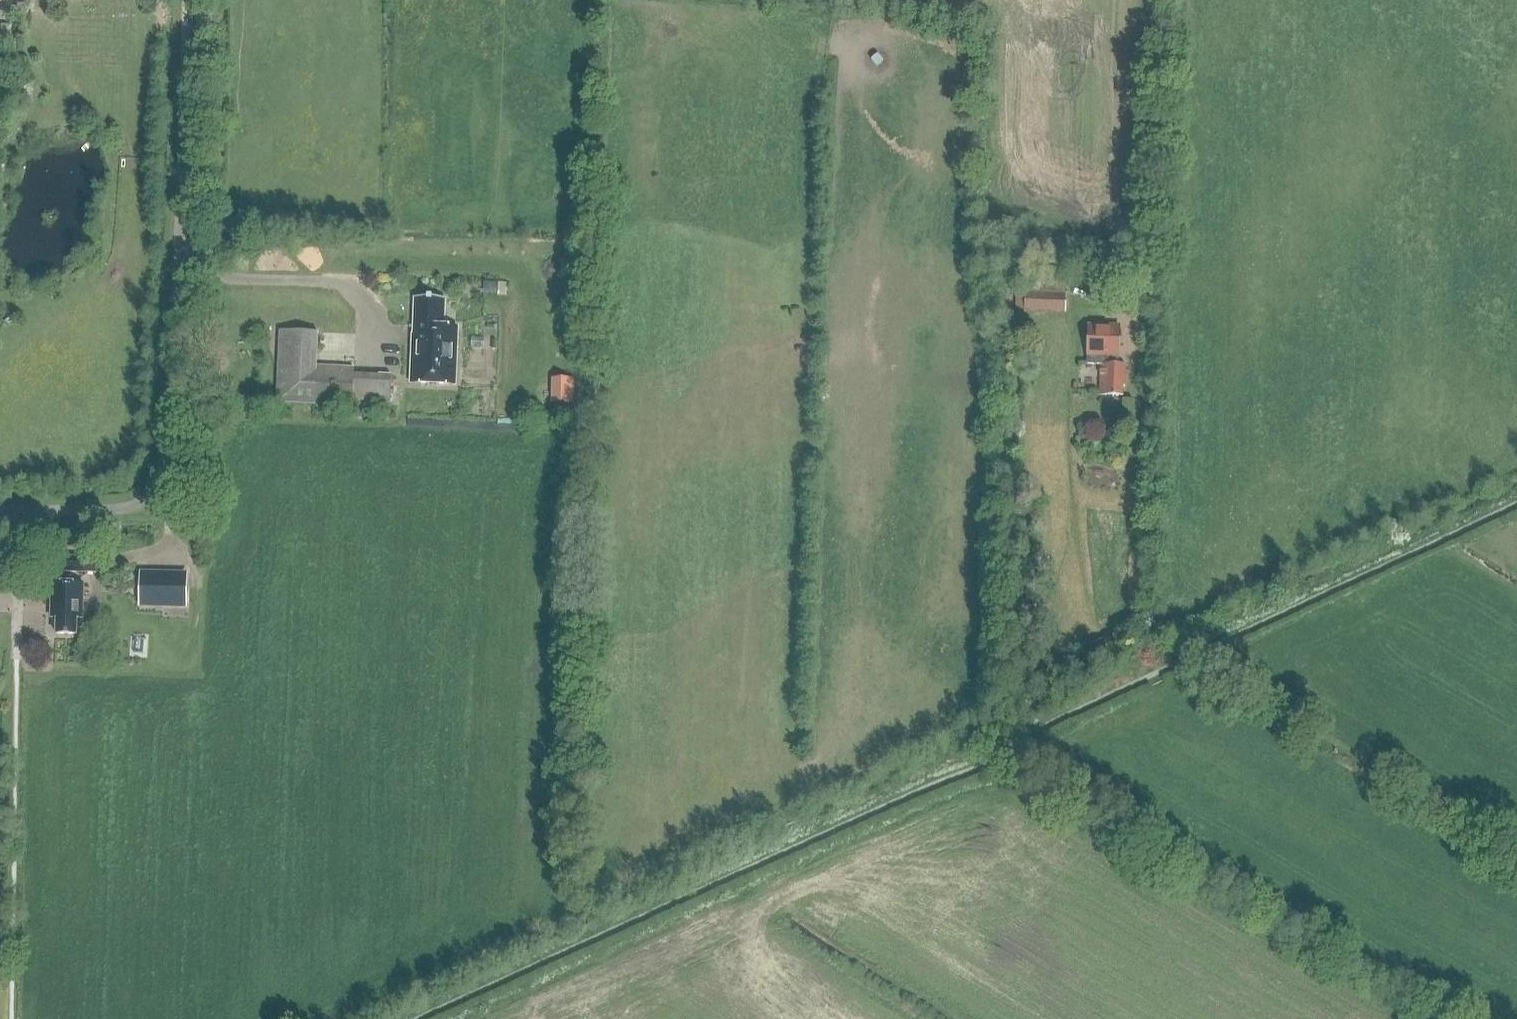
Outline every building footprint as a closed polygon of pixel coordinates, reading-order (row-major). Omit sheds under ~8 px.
[(25,4),(15,4),(15,12),(25,12),(25,4)] [(1024,310),(1065,312),(1066,282),(1025,281),(1024,310)] [(498,283),(484,282),(483,291),(497,291),(498,283)] [(443,328),(445,299),(414,298),(410,383),(456,385),(459,328),(443,328)] [(1085,364),(1098,364),(1097,395),(1102,395),(1102,396),(1120,397),(1120,387),(1122,387),(1123,365),(1115,365),(1116,349),(1117,324),(1086,323),(1086,340),(1085,364)] [(277,365),(315,367),(317,332),(279,331),(277,365)] [(1036,366),(1036,357),(1029,353),(1021,358),(1021,366),(1029,370),(1036,366)] [(352,406),(353,374),(353,368),(315,367),(277,365),(276,403),(352,406)] [(353,374),(352,406),(378,407),(379,375),(353,374)] [(378,407),(390,408),(391,376),(379,375),(378,407)] [(556,387),(552,387),(551,403),(571,403),(572,380),(556,379),(556,387)] [(66,558),(65,572),(95,572),(96,558),(66,558)] [(162,597),(162,605),(182,605),(183,573),(143,572),(142,596),(162,597)] [(83,584),(51,583),(51,618),(56,618),(56,634),(76,635),(76,618),(82,618),(83,584)]
